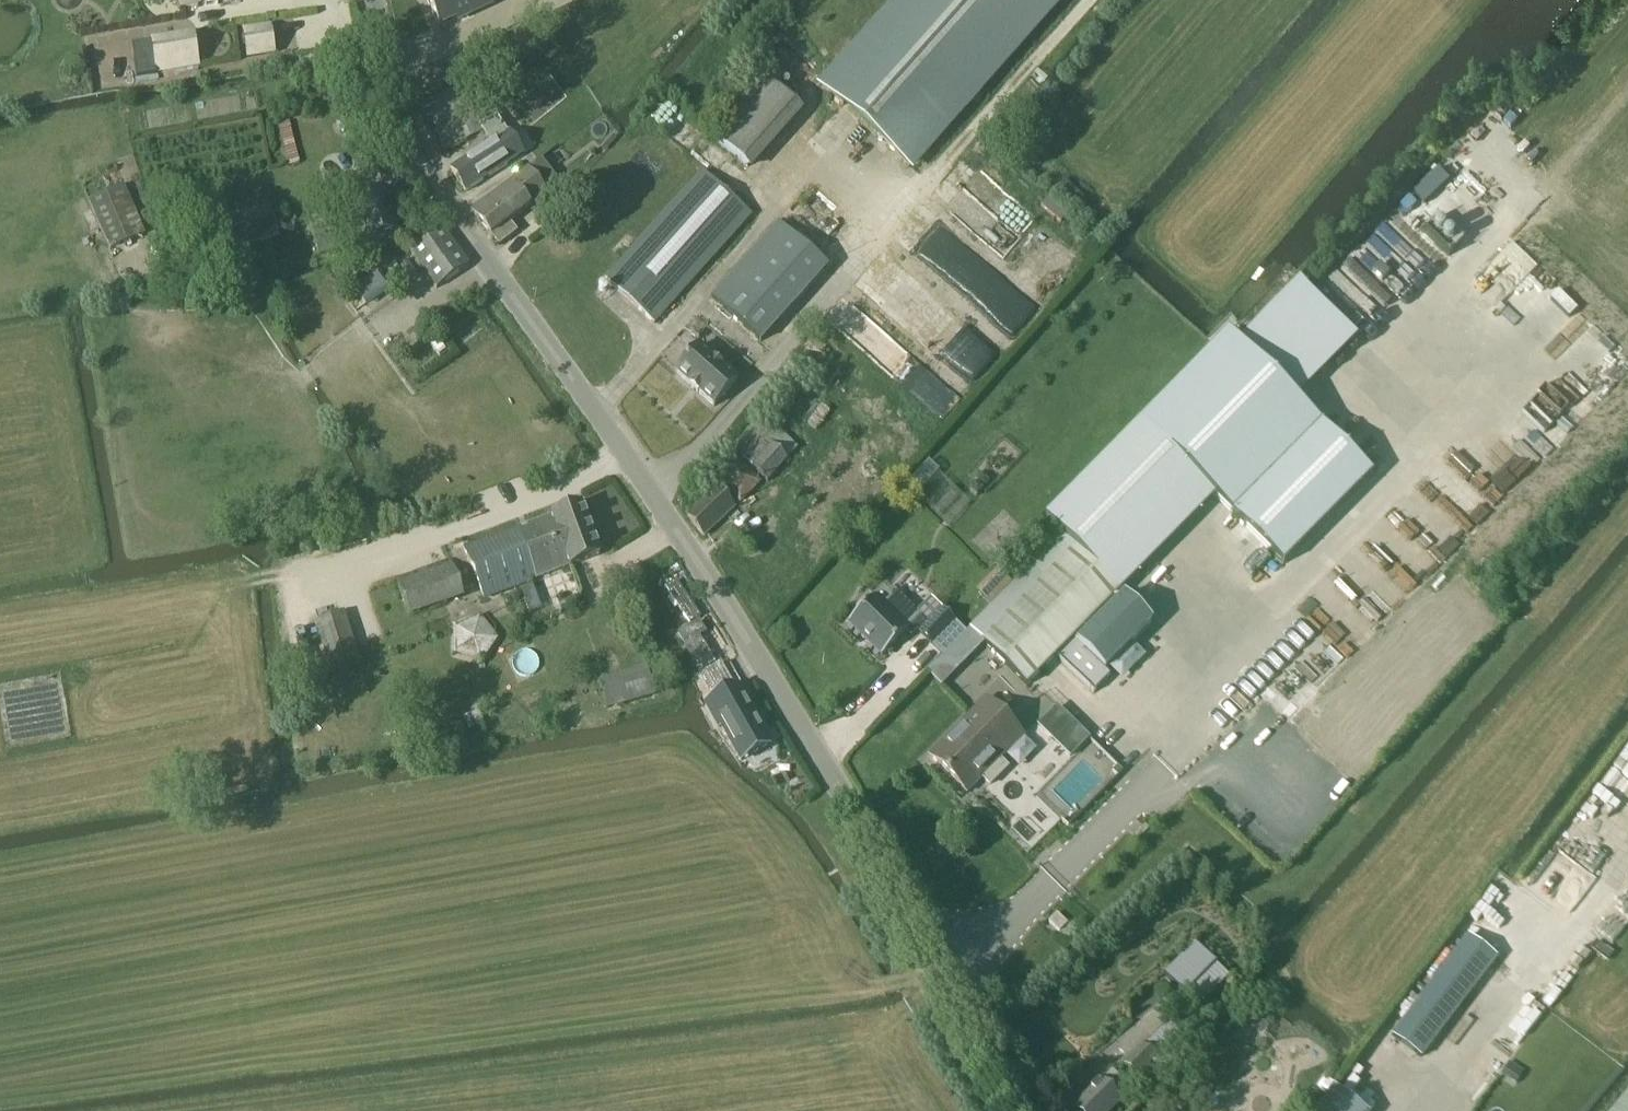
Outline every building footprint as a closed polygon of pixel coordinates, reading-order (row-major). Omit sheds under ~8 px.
[(242,0),(180,0),(182,9),(242,0)] [(440,27),(473,11),(474,14),(493,6),(490,0),(428,0),(440,27)] [(818,86),(915,172),(1067,0),(894,0),(818,86)] [(1624,37),(1625,36),(1627,39),(1627,23),(1625,21),(1617,32),(1624,37)] [(243,29),(247,60),(275,57),(271,26),(243,29)] [(157,73),(199,66),(194,36),(152,43),(157,73)] [(492,49),(508,75),(530,62),(513,36),(492,49)] [(483,92),(497,85),(480,51),(466,57),(483,92)] [(768,171),(809,104),(773,82),(732,150),(768,171)] [(460,85),(420,105),(444,151),(475,135),(466,117),(474,113),(460,85)] [(350,99),(340,102),(349,137),(359,134),(350,99)] [(452,170),(466,192),(523,155),(490,104),(475,114),(493,143),(491,144),(452,170)] [(528,169),(473,211),(499,246),(517,232),(509,222),(547,193),(528,169)] [(655,324),(752,216),(702,172),(606,280),(655,324)] [(1065,182),(1058,189),(1077,207),(1084,199),(1065,182)] [(110,251),(145,236),(125,187),(90,201),(110,251)] [(355,203),(346,205),(350,220),(359,217),(367,242),(398,233),(386,193),(355,202),(355,203)] [(1049,199),(1042,207),(1061,224),(1068,217),(1049,199)] [(1004,222),(1023,236),(1036,217),(1017,203),(1004,222)] [(192,256),(280,234),(274,208),(185,230),(192,256)] [(1018,333),(1042,302),(921,211),(898,242),(1018,333)] [(1408,282),(1421,295),(1453,262),(1401,211),(1324,290),(1362,328),(1408,282)] [(778,225),(712,299),(761,342),(827,268),(778,225)] [(1535,262),(1553,246),(1538,230),(1520,245),(1535,262)] [(437,290),(469,266),(443,231),(411,254),(437,290)] [(335,234),(314,240),(319,257),(340,250),(335,234)] [(888,255),(859,287),(929,350),(958,317),(888,255)] [(375,307),(394,289),(379,273),(360,291),(375,307)] [(1500,279),(1479,292),(1532,371),(1559,353),(1548,336),(1535,344),(1523,326),(1529,322),(1500,279)] [(1299,281),(1238,343),(1297,400),(1357,338),(1299,281)] [(1229,334),(1140,424),(1215,497),(1233,516),(1322,425),(1297,400),(1238,343),(1229,334)] [(701,346),(691,356),(676,373),(714,408),(739,381),(701,346)] [(1575,401),(1601,379),(1593,371),(1587,376),(1578,365),(1559,381),(1575,401)] [(1063,537),(970,631),(982,643),(1027,686),(1056,656),(1073,640),(1120,592),(1215,497),(1140,424),(1045,520),(1063,537)] [(1322,425),(1233,516),(1283,565),(1372,475),(1322,425)] [(774,438),(762,428),(759,426),(736,452),(769,481),(787,459),(769,443),(774,438)] [(704,536),(736,508),(719,489),(688,517),(704,536)] [(507,534),(527,583),(571,567),(600,556),(581,506),(507,534)] [(485,598),(527,583),(507,534),(470,548),(468,544),(463,546),(485,598)] [(450,562),(397,582),(410,617),(463,598),(450,562)] [(676,582),(665,589),(690,625),(701,618),(676,582)] [(861,612),(849,624),(883,657),(907,633),(911,637),(918,630),(921,632),(928,625),(894,591),(881,604),(875,597),(873,599),(870,595),(857,608),(861,612)] [(1073,640),(1056,656),(1094,694),(1111,677),(1105,671),(1152,624),(1120,593),(1073,640)] [(942,687),(982,648),(981,648),(983,645),(969,631),(966,634),(942,610),(928,625),(921,632),(946,657),(929,673),(942,687)] [(332,669),(360,660),(346,613),(317,622),(332,669)] [(455,625),(464,658),(497,650),(488,616),(455,625)] [(700,622),(678,634),(699,672),(715,664),(700,638),(707,634),(700,622)] [(1294,709),(1311,691),(1273,655),(1256,673),(1294,709)] [(722,665),(702,676),(715,700),(705,705),(719,730),(721,729),(741,764),(771,747),(737,686),(734,688),(722,665)] [(625,705),(657,696),(651,675),(619,684),(625,705)] [(986,700),(931,757),(968,793),(982,778),(989,785),(1008,766),(1000,759),(1023,736),(986,700)] [(1057,707),(1038,726),(1070,758),(1089,739),(1057,707)] [(405,751),(419,746),(414,733),(400,738),(405,751)] [(1113,757),(1102,770),(1113,778),(1123,765),(1113,757)] [(1057,915),(1049,923),(1060,934),(1068,926),(1057,915)] [(1446,966),(1393,1037),(1421,1058),(1475,987),(1488,968),(1496,958),(1468,937),(1460,948),(1446,966)] [(1186,996),(1216,964),(1196,945),(1166,976),(1186,996)] [(1137,1076),(1154,1059),(1164,1068),(1188,1041),(1169,1022),(1144,1047),(1143,1045),(1124,1064),(1137,1076)] [(1073,1110),(1074,1110),(1112,1110),(1121,1102),(1111,1091),(1122,1080),(1112,1071),(1101,1082),(1073,1110)] [(1334,1089),(1317,1110),(1363,1110),(1334,1089)] [(1618,1110),(1627,1110),(1627,1099),(1618,1110)]
